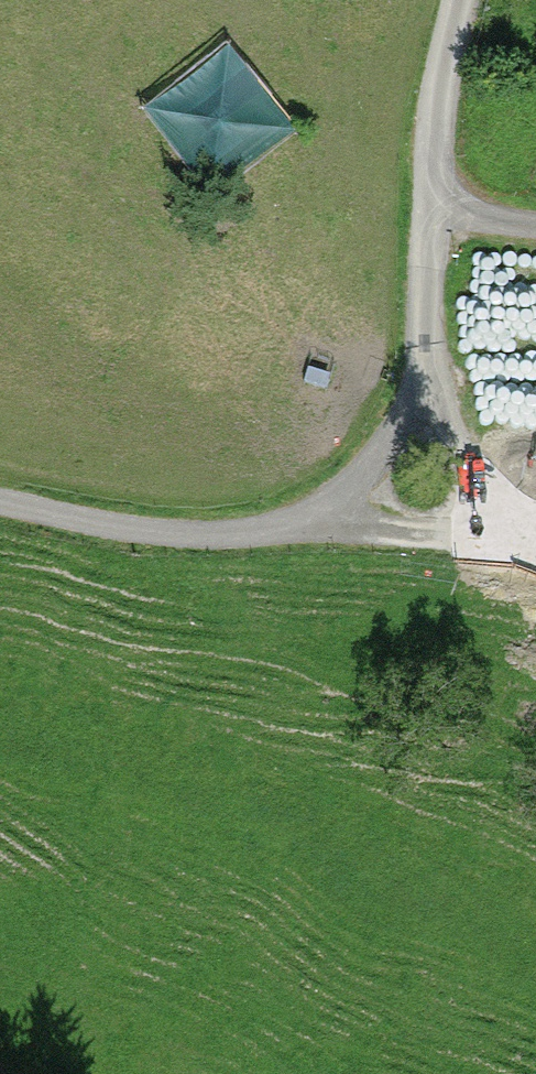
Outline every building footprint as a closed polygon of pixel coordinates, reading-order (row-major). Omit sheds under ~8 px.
[(239,41),(146,103),(205,192),(298,130),(239,41)]
